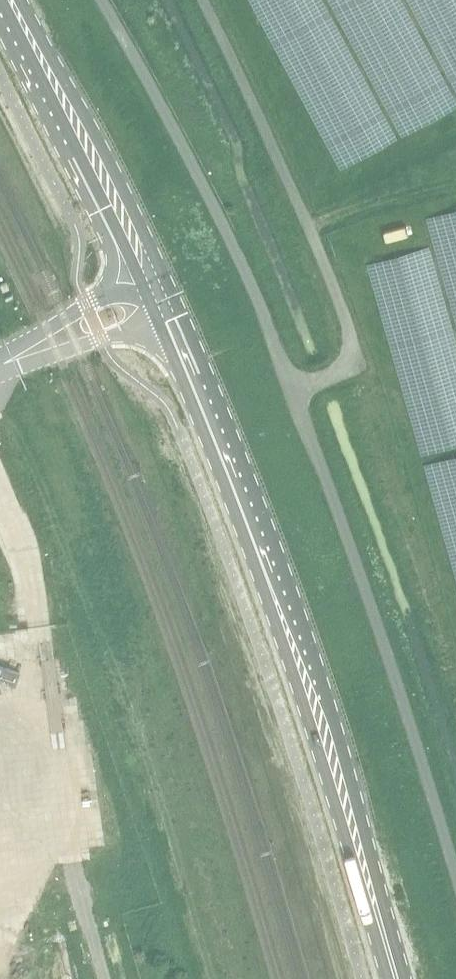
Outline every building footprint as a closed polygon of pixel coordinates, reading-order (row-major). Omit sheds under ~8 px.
[(19,671),(0,665),(0,677),(15,682),(19,671)]
